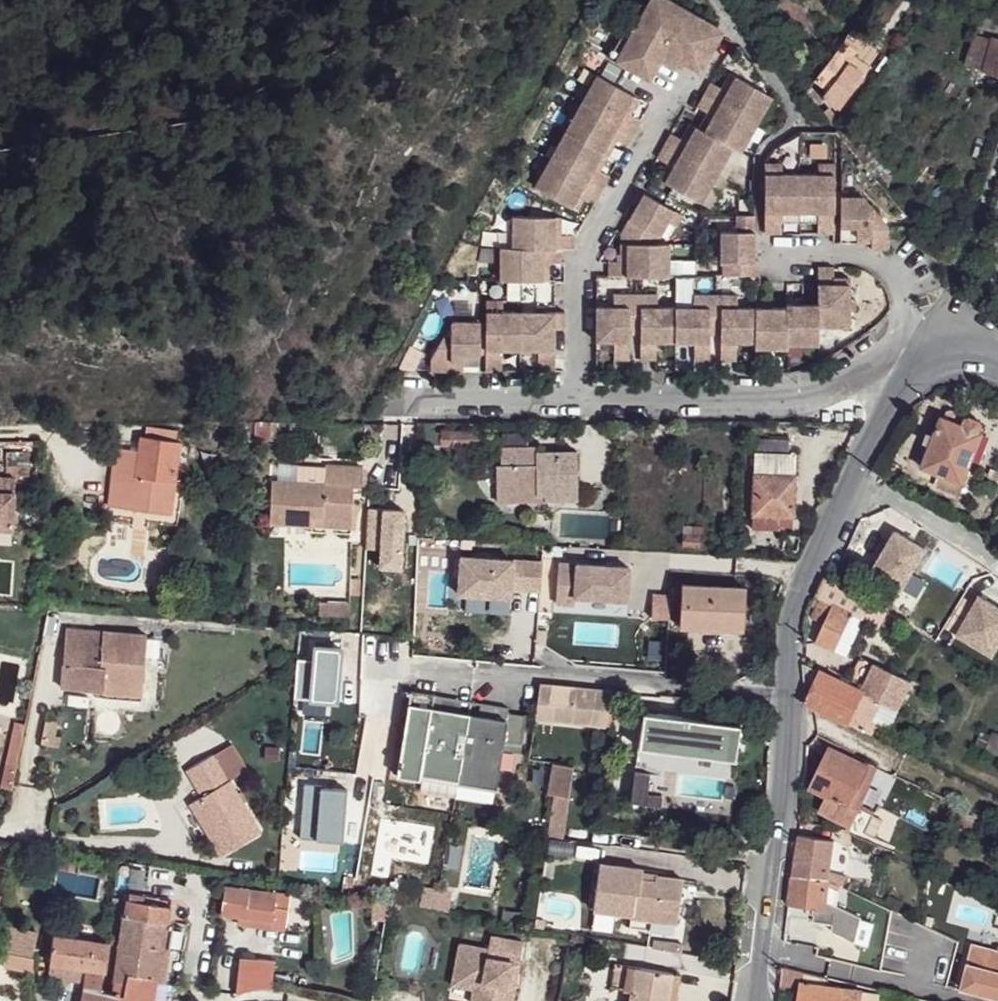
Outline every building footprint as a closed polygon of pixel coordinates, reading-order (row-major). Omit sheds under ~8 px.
[(643,7),(649,11),(639,28),(634,24),(624,42),(629,45),(619,62),(651,79),(662,59),(667,52),(679,59),(691,66),(706,62),(717,38),(712,35),(717,26),(670,0),(647,0),(643,7)] [(649,11),(643,7),(634,24),(639,28),(649,11)] [(991,40),(975,35),(966,64),(982,69),(997,74),(997,41),(991,39),(991,40)] [(629,45),(624,42),(614,59),(619,62),(629,45)] [(834,54),(815,80),(827,89),(823,94),(838,110),(863,75),(848,64),(852,59),(856,53),(842,43),(834,54)] [(679,59),(667,52),(662,59),(675,66),(679,59)] [(868,69),(852,59),(848,64),(863,75),(868,69)] [(706,62),(691,66),(701,71),(706,62)] [(712,82),(705,95),(758,124),(773,97),(731,73),(722,88),(712,82)] [(598,74),(583,102),(635,132),(642,119),(632,113),(641,98),(598,74)] [(705,95),(698,107),(708,113),(700,128),(733,147),(742,152),(758,124),(705,95)] [(583,102),(567,130),(609,154),(618,138),(628,144),(635,132),(583,102)] [(672,133),(665,145),(717,175),(733,147),(700,128),(691,124),(682,139),(672,133)] [(567,130),(550,159),(603,189),(610,177),(599,171),(609,154),(567,130)] [(665,145),(658,157),(669,163),(659,179),(701,203),(717,175),(665,145)] [(550,159),(534,187),(577,211),(586,196),(595,201),(603,189),(550,159)] [(765,162),(765,233),(781,233),(781,211),(800,212),(800,174),(781,174),(781,162),(765,162)] [(800,174),(800,212),(818,212),(818,233),(834,233),(835,162),(818,162),(818,174),(800,174)] [(644,193),(639,190),(632,203),(636,205),(644,193)] [(841,191),(840,227),(857,227),(857,237),(871,237),(871,243),(871,249),(888,249),(888,225),(860,191),(841,191)] [(620,233),(620,243),(655,243),(659,236),(667,222),(676,227),(683,215),(644,193),(636,205),(629,219),(620,233)] [(905,200),(898,206),(913,223),(921,218),(905,200)] [(739,216),(739,233),(721,233),(720,261),(723,261),(723,276),(758,276),(758,261),(755,261),(754,216),(739,216)] [(512,217),(512,248),(561,249),(561,250),(573,250),(573,235),(560,235),(560,217),(512,217)] [(608,261),(608,276),(635,276),(669,276),(669,243),(655,243),(620,243),(620,261),(608,261)] [(499,248),(499,281),(547,281),(547,263),(561,264),(561,250),(561,249),(512,248),(499,248)] [(818,266),(817,304),(818,324),(848,324),(849,278),(834,278),(834,267),(818,266)] [(596,307),(595,342),(613,342),(614,360),(629,360),(629,341),(629,334),(629,323),(635,322),(635,294),(613,294),(613,307),(596,307)] [(635,294),(635,322),(640,322),(640,334),(640,360),(655,360),(656,342),(676,342),(676,307),(657,307),(657,294),(635,294)] [(676,307),(676,342),(695,342),(694,361),(710,361),(710,334),(709,323),(716,323),(715,294),(694,294),(694,307),(676,307)] [(715,294),(716,323),(720,322),(721,334),(721,361),(736,361),(736,342),(755,342),(756,307),(737,307),(737,295),(715,294)] [(485,301),(485,372),(501,372),(501,351),(520,351),(520,312),(502,312),(502,301),(485,301)] [(787,304),(787,308),(786,342),(817,342),(818,324),(817,304),(787,304)] [(756,307),(755,342),(755,347),(787,348),(786,342),(787,308),(756,307)] [(520,312),(520,351),(538,351),(538,372),(554,372),(554,329),(564,329),(564,312),(554,312),(520,312)] [(431,358),(431,372),(451,372),(451,361),(463,361),(463,355),(479,355),(479,321),(452,321),(431,358)] [(463,361),(451,361),(451,372),(463,372),(463,361)] [(965,417),(962,425),(981,433),(984,424),(981,420),(970,416),(965,417)] [(931,445),(922,468),(939,474),(951,479),(963,484),(983,432),(981,433),(962,425),(942,417),(935,437),(931,445)] [(255,421),(254,439),(271,439),(272,421),(255,421)] [(146,428),(145,437),(174,441),(175,432),(146,428)] [(442,431),(442,445),(479,445),(479,431),(442,431)] [(928,434),(925,443),(931,445),(935,437),(928,434)] [(115,448),(108,506),(131,509),(132,501),(172,506),(180,442),(174,441),(145,437),(140,437),(138,451),(115,448)] [(756,439),(756,452),(793,454),(793,441),(756,439)] [(496,464),(496,489),(528,488),(528,493),(536,492),(536,501),(577,500),(576,452),(536,452),(536,446),(500,447),(500,464),(496,464)] [(28,451),(6,451),(6,472),(28,472),(28,451)] [(755,452),(752,515),(792,516),(795,454),(793,454),(756,452),(755,452)] [(272,481),(270,523),(311,526),(312,517),(351,519),(353,486),(362,486),(362,466),(326,464),(325,484),(272,481)] [(936,482),(948,487),(951,479),(939,474),(936,482)] [(0,478),(0,544),(12,545),(13,529),(17,479),(0,478)] [(496,489),(496,501),(536,501),(536,492),(528,493),(528,488),(496,489)] [(132,501),(131,509),(171,514),(172,506),(132,501)] [(752,515),(751,529),(779,531),(779,527),(792,528),(792,516),(752,515)] [(350,528),(351,519),(312,517),(311,526),(350,528)] [(685,525),(684,545),(698,546),(699,526),(685,525)] [(925,550),(895,533),(871,574),(901,591),(925,550)] [(542,562),(460,558),(458,595),(510,598),(511,590),(512,574),(524,575),(523,590),(541,591),(542,562)] [(629,568),(559,564),(556,604),(575,605),(575,597),(627,600),(629,568)] [(524,575),(512,574),(511,590),(523,590),(524,575)] [(825,624),(817,642),(834,651),(851,614),(863,619),(871,603),(824,577),(815,597),(821,599),(814,619),(825,624)] [(683,584),(680,626),(724,629),(724,623),(743,624),(745,587),(683,584)] [(973,644),(991,655),(997,644),(997,608),(980,596),(974,604),(962,597),(945,627),(973,644)] [(670,600),(653,599),(651,624),(669,625),(670,600)] [(67,628),(63,688),(103,691),(104,681),(143,683),(146,634),(67,628)] [(301,633),(301,676),(333,677),(333,633),(301,633)] [(857,660),(846,683),(861,690),(872,667),(857,660)] [(821,671),(802,663),(805,702),(807,702),(821,671)] [(909,684),(872,667),(861,690),(887,702),(899,707),(909,684)] [(821,671),(807,702),(873,733),(879,720),(887,702),(861,690),(846,683),(821,671)] [(103,691),(103,697),(142,699),(143,683),(104,681),(103,691)] [(540,684),(538,704),(554,705),(552,720),(607,726),(611,691),(540,684)] [(410,691),(397,775),(420,780),(421,774),(458,780),(469,713),(449,710),(451,698),(410,691)] [(887,702),(879,720),(890,725),(899,707),(887,702)] [(469,713),(458,780),(496,786),(502,750),(508,712),(509,707),(490,704),(488,716),(469,713)] [(538,704),(536,718),(552,720),(554,705),(538,704)] [(508,712),(502,750),(521,754),(527,715),(508,712)] [(644,712),(640,742),(737,756),(741,726),(644,712)] [(46,719),(41,742),(53,744),(57,721),(46,719)] [(15,721),(2,783),(12,785),(25,723),(15,721)] [(737,756),(640,742),(639,747),(736,761),(737,756)] [(215,753),(230,779),(248,768),(233,743),(215,753)] [(265,746),(264,760),(279,761),(279,746),(265,746)] [(832,749),(813,787),(829,794),(821,810),(850,824),(848,829),(863,837),(875,814),(858,806),(875,769),(877,765),(871,761),(868,766),(832,749)] [(190,803),(221,856),(261,832),(230,779),(215,753),(188,769),(195,782),(211,774),(218,786),(203,796),(190,803)] [(570,767),(551,763),(548,788),(555,788),(568,790),(570,767)] [(195,782),(203,796),(218,786),(211,774),(195,782)] [(568,790),(555,788),(550,837),(563,839),(564,831),(568,790)] [(798,835),(792,876),(829,879),(843,886),(847,876),(831,873),(836,841),(798,835)] [(599,864),(593,910),(632,915),(632,918),(677,924),(683,879),(655,876),(654,881),(641,879),(642,874),(642,869),(599,864)] [(792,876),(789,904),(806,907),(806,913),(814,914),(814,921),(833,923),(832,931),(855,941),(862,917),(827,900),(829,879),(792,876)] [(277,892),(224,886),(220,913),(232,914),(245,915),(259,918),(258,926),(273,928),(273,919),(277,892)] [(421,895),(419,909),(435,912),(438,898),(421,895)] [(438,898),(435,912),(447,914),(450,899),(438,898)] [(125,915),(121,940),(168,947),(169,945),(183,948),(184,941),(185,934),(180,933),(181,929),(180,929),(180,927),(172,926),(173,921),(168,921),(170,905),(129,899),(126,915),(125,915)] [(789,904),(788,915),(806,919),(806,913),(806,907),(789,904)] [(905,915),(892,909),(887,934),(901,937),(905,915)] [(259,918),(245,915),(244,924),(258,926),(259,918)] [(887,934),(880,973),(909,979),(914,954),(899,950),(901,937),(887,934)] [(107,943),(53,936),(49,977),(75,980),(85,982),(87,967),(104,969),(107,943)] [(11,937),(8,953),(33,957),(36,941),(11,937)] [(492,937),(490,950),(462,944),(459,961),(456,978),(485,984),(482,1000),(515,1000),(516,990),(508,988),(514,963),(522,965),(525,944),(492,937)] [(121,940),(115,981),(126,983),(127,973),(156,979),(162,980),(165,964),(168,947),(121,940)] [(972,945),(961,989),(997,998),(997,945),(996,951),(972,945)] [(255,964),(239,962),(236,993),(252,988),(255,964)] [(522,965),(514,963),(508,988),(516,990),(522,965)] [(626,966),(623,990),(630,990),(635,967),(626,966)] [(82,1000),(117,1000),(117,995),(113,993),(113,992),(101,990),(102,979),(104,969),(87,967),(85,982),(85,987),(82,1000)] [(629,1000),(667,1000),(672,973),(635,967),(630,990),(629,1000)] [(799,1000),(862,1000),(864,990),(828,985),(829,977),(803,972),(799,1000)] [(117,1000),(152,1000),(156,979),(127,973),(126,983),(115,981),(113,992),(113,993),(117,995),(117,1000)] [(681,974),(672,973),(667,1000),(676,1000),(681,974)] [(456,978),(454,987),(475,990),(473,1000),(482,1000),(485,984),(456,978)] [(71,1000),(82,1000),(85,987),(85,982),(75,980),(73,988),(71,1000)]
